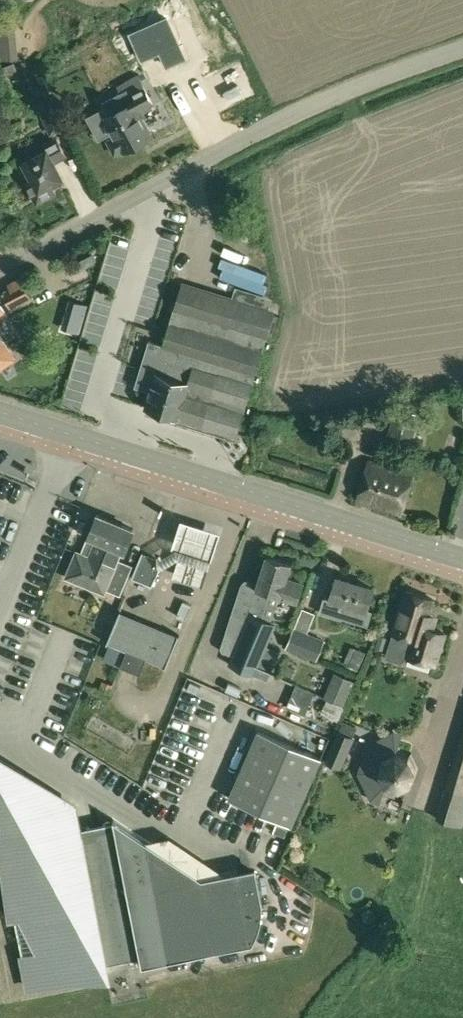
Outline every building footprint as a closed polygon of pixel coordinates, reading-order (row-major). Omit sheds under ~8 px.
[(165,13),(129,29),(140,55),(158,46),(165,61),(183,53),(165,13)] [(16,26),(0,27),(0,39),(1,58),(18,57),(16,26)] [(12,63),(0,68),(6,83),(19,78),(12,63)] [(37,104),(50,134),(66,127),(53,97),(42,75),(36,78),(46,100),(37,104)] [(108,140),(115,153),(149,135),(139,117),(144,114),(141,109),(152,103),(137,75),(118,86),(121,92),(102,102),(110,115),(108,116),(118,135),(108,140)] [(26,180),(36,197),(54,187),(52,183),(61,178),(52,161),(65,154),(56,138),(43,145),(46,149),(24,161),(32,177),(26,180)] [(3,295),(11,309),(32,298),(21,276),(8,283),(10,287),(4,290),(6,293),(3,295)] [(180,414),(236,431),(268,329),(275,332),(281,315),(268,311),(273,297),(235,286),(231,300),(182,285),(164,344),(149,340),(135,386),(150,391),(146,406),(162,411),(180,417),(180,414)] [(83,319),(87,305),(69,299),(65,313),(83,319)] [(16,358),(0,334),(0,369),(16,358)] [(385,443),(410,451),(421,414),(420,413),(423,404),(411,401),(409,410),(396,406),(385,443)] [(356,499),(401,513),(414,473),(368,460),(356,499)] [(97,513),(83,545),(119,560),(123,550),(124,551),(134,529),(97,513)] [(222,533),(180,518),(176,532),(172,543),(178,553),(172,574),(202,583),(209,557),(214,558),(218,546),(222,533)] [(106,589),(120,595),(132,566),(119,560),(83,545),(80,552),(78,551),(67,576),(105,592),(106,589)] [(132,577),(152,585),(160,566),(157,558),(151,555),(144,553),(144,551),(143,551),(132,577)] [(256,673),(267,677),(278,650),(268,646),(277,623),(271,621),(279,597),(297,603),(304,581),(287,576),(291,562),(267,554),(258,582),(246,579),(242,583),(222,647),(223,650),(232,654),(228,663),(256,674),(256,673)] [(318,611),(366,626),(371,611),(367,610),(374,588),(338,577),(332,597),(323,594),(318,611)] [(407,656),(435,665),(445,632),(432,628),(434,620),(427,618),(433,599),(407,590),(390,644),(386,657),(402,661),(407,656)] [(301,654),(316,660),(325,639),(308,632),(315,612),(303,607),(295,627),(294,626),(285,648),(301,654)] [(129,668),(140,673),(147,658),(165,665),(165,666),(166,666),(180,634),(179,633),(178,635),(148,622),(122,611),(122,610),(121,609),(107,642),(110,643),(127,650),(121,665),(129,668)] [(375,647),(381,649),(385,637),(379,635),(375,647)] [(104,658),(121,665),(127,650),(110,643),(104,658)] [(349,663),(359,668),(366,652),(356,648),(349,663)] [(324,696),(343,705),(354,681),(334,672),(324,696)] [(205,709),(213,685),(195,680),(188,704),(205,709)] [(109,693),(112,685),(102,681),(99,689),(109,693)] [(314,691),(296,684),(286,707),(305,714),(314,691)] [(176,727),(168,749),(187,756),(195,734),(176,727)] [(228,797),(294,825),(322,757),(257,730),(228,797)] [(325,762),(343,768),(355,738),(355,737),(352,735),(338,730),(325,762)] [(372,799),(383,794),(386,784),(399,788),(400,789),(413,783),(418,769),(411,754),(398,750),(400,741),(395,733),(368,746),(360,773),(372,799)] [(462,825),(462,735),(439,818),(462,825)] [(166,757),(157,776),(174,784),(183,765),(166,757)] [(29,986),(111,971),(109,961),(141,956),(143,965),(253,943),(258,931),(263,917),(263,910),(263,902),(257,872),(239,876),(238,871),(202,878),(114,818),(115,822),(99,825),(83,828),(79,809),(0,759),(0,838),(29,986)]
